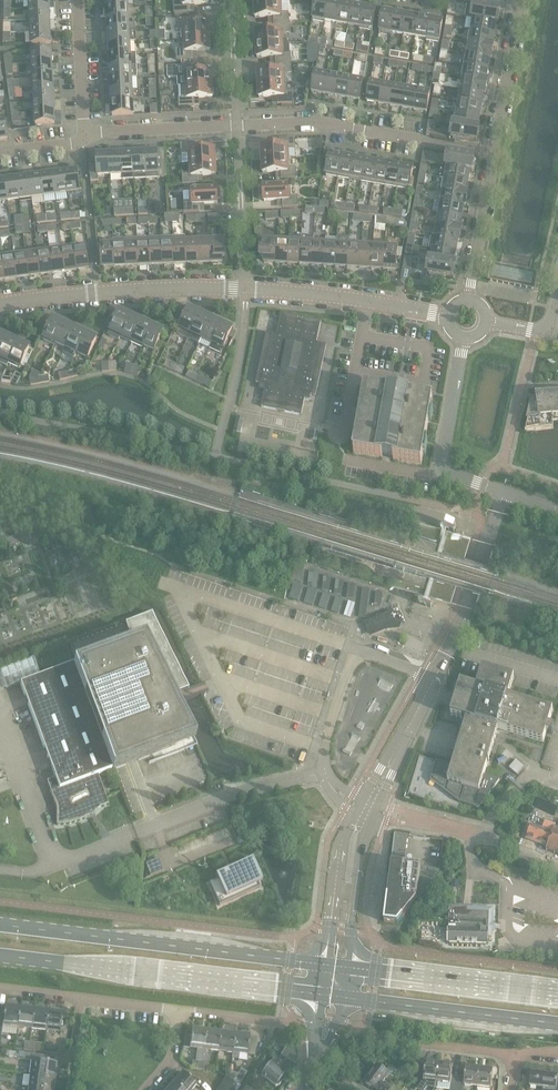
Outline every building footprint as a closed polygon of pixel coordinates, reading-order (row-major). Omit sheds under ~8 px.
[(49,0),(29,0),(30,8),(49,7),(49,0)] [(208,0),(180,0),(180,2),(174,3),(175,14),(190,13),(190,5),(208,5),(208,0)] [(320,0),(316,0),(312,21),(325,23),(328,1),(320,0)] [(340,3),(328,1),(325,23),(325,24),(325,21),(337,23),(340,3)] [(352,6),(340,3),(337,23),(349,25),(352,6)] [(290,23),(289,13),(283,13),(282,4),(255,5),(255,18),(274,17),(274,24),(290,23)] [(448,14),(455,16),(457,6),(449,5),(448,14)] [(500,11),(467,5),(465,18),(474,19),(496,23),(498,24),(498,23),(500,11)] [(129,18),(128,6),(106,7),(106,15),(107,14),(108,19),(129,18)] [(364,8),(352,6),(349,25),(360,27),(360,30),(364,8)] [(50,19),(49,7),(30,8),(30,20),(50,19)] [(360,30),(372,32),(376,10),(364,8),(360,30)] [(395,13),(383,11),(379,33),(391,35),(395,13)] [(407,15),(395,13),(391,35),(392,35),(392,33),(404,35),(407,15)] [(419,17),(407,15),(404,35),(415,37),(419,17)] [(431,19),(419,17),(415,37),(427,39),(426,41),(427,41),(431,19)] [(130,30),(129,18),(108,19),(108,24),(107,24),(107,31),(130,30)] [(452,27),(454,20),(447,18),(445,26),(452,27)] [(51,31),(50,19),(30,20),(31,32),(51,31)] [(209,26),(191,26),(190,19),(175,20),(175,31),(182,30),(182,40),(210,38),(209,26)] [(427,41),(439,44),(443,22),(431,19),(427,41)] [(496,23),(474,19),(472,30),(470,30),(494,35),(496,23)] [(284,44),(284,34),(290,34),(290,23),(274,24),(274,31),(256,32),(257,45),(284,44)] [(452,27),(445,26),(444,34),(451,35),(452,27)] [(130,42),(130,30),(107,31),(107,38),(109,38),(109,43),(130,42)] [(494,35),(470,30),(468,42),(494,47),(494,46),(492,46),(494,35)] [(32,45),(51,44),(51,31),(31,32),(32,45)] [(210,51),(210,38),(182,40),(183,49),(176,49),(177,60),(192,60),(192,52),(210,51)] [(131,54),(130,42),(109,43),(109,48),(108,48),(108,55),(131,54)] [(356,51),(361,52),(369,54),(369,48),(362,47),(363,43),(358,42),(356,51)] [(448,51),(450,43),(443,42),(441,50),(448,51)] [(494,47),(468,42),(468,43),(470,43),(468,54),(466,54),(491,59),(494,47)] [(284,44),(257,45),(257,58),(276,57),(276,64),(292,63),(291,53),(290,43),(284,44)] [(52,63),(51,50),(32,51),(33,64),(52,63)] [(447,59),(448,51),(441,50),(440,58),(447,59)] [(136,54),(131,54),(108,55),(108,62),(110,62),(110,67),(137,66),(136,54)] [(491,59),(466,54),(464,66),(487,70),(489,59),(491,59)] [(53,75),(52,63),(33,64),(33,76),(53,75)] [(286,84),(286,74),(292,74),(292,63),(276,64),(276,71),(258,72),(259,85),(286,84)] [(178,66),(168,66),(169,77),(178,77),(179,86),(212,85),(211,72),(195,73),(194,65),(178,66)] [(441,74),(442,67),(435,65),(434,73),(441,74)] [(110,72),(109,72),(109,79),(132,78),(137,78),(137,66),(110,67),(110,72)] [(487,70),(464,66),(461,78),(487,82),(485,82),(487,70)] [(328,72),(316,70),(312,92),(324,94),(328,72)] [(328,75),(329,72),(328,72),(324,94),(336,96),(339,77),(328,75)] [(439,82),(441,74),(434,73),(433,81),(439,82)] [(53,87),(53,75),(33,76),(34,88),(53,87)] [(352,76),(351,76),(351,79),(339,77),(336,96),(348,99),(352,76)] [(348,99),(360,101),(364,79),(352,76),(348,99)] [(133,90),(132,78),(109,79),(110,87),(111,87),(111,91),(133,90)] [(487,82),(461,78),(464,79),(462,90),(459,89),(459,90),(485,94),(487,82)] [(383,82),(371,80),(367,102),(379,104),(383,82)] [(395,87),(383,85),(384,82),(383,82),(379,104),(391,106),(395,87)] [(293,93),(287,93),(286,84),(259,85),(259,98),(278,97),(278,104),(294,104),(293,93)] [(212,85),(179,86),(179,99),(179,107),(195,106),(194,99),(213,98),(212,85)] [(434,93),(441,94),(442,87),(435,86),(434,93)] [(54,99),(53,87),(34,88),(34,100),(54,99)] [(406,89),(395,87),(391,106),(403,108),(406,89)] [(419,88),(418,88),(418,91),(406,89),(403,108),(415,110),(419,88)] [(415,110),(427,112),(431,90),(419,88),(415,110)] [(133,102),(133,90),(111,91),(111,96),(110,96),(111,104),(133,102)] [(485,94),(459,90),(457,102),(481,106),(483,94),(485,95),(485,94)] [(54,111),(54,99),(34,100),(35,112),(54,111)] [(438,110),(439,103),(432,101),(431,109),(438,110)] [(134,115),(133,102),(111,104),(111,111),(112,111),(112,116),(134,115)] [(481,106),(457,102),(460,102),(458,113),(455,113),(479,118),(481,106)] [(438,110),(431,109),(430,117),(436,118),(438,110)] [(35,112),(36,125),(55,124),(54,111),(35,112)] [(479,118),(455,113),(453,125),(480,130),(477,129),(479,118)] [(435,132),(437,122),(429,121),(427,131),(435,132)] [(480,130),(453,125),(451,138),(477,142),(480,130)] [(296,149),(295,138),(280,139),(280,147),(262,147),(262,160),(290,159),(290,150),(296,149)] [(315,150),(322,149),(323,139),(314,139),(315,150)] [(197,151),(197,143),(181,144),(182,155),(188,155),(188,164),(216,163),(215,150),(197,151)] [(147,179),(167,178),(166,162),(159,162),(158,150),(150,150),(150,152),(145,152),(147,179)] [(135,179),(133,151),(126,152),(126,153),(121,153),(122,175),(123,180),(135,179)] [(145,152),(141,152),(141,151),(133,151),(135,179),(147,179),(145,152)] [(121,153),(117,153),(117,152),(109,153),(111,175),(122,175),(121,153)] [(422,162),(430,163),(431,154),(423,152),(422,162)] [(111,175),(109,153),(102,153),(102,154),(97,154),(97,165),(89,166),(91,182),(99,181),(99,176),(111,175)] [(342,156),(330,154),(328,164),(325,163),(324,172),(327,173),(326,176),(338,178),(342,156)] [(475,159),(448,154),(446,166),(472,171),(475,159)] [(354,158),(342,156),(338,178),(350,180),(354,158)] [(366,160),(354,158),(350,180),(362,182),(366,160)] [(297,179),(297,168),(290,168),(290,159),(262,160),(263,173),(281,172),(282,180),(297,179)] [(377,162),(366,160),(362,182),(374,184),(377,162)] [(389,164),(377,162),(374,184),(385,186),(389,164)] [(217,175),(216,163),(188,164),(189,173),(182,173),(183,185),(199,184),(198,176),(217,175)] [(401,166),(389,164),(385,186),(397,188),(401,166)] [(397,188),(409,191),(410,187),(413,188),(414,179),(412,178),(413,169),(401,166),(397,188)] [(428,167),(421,166),(420,174),(427,175),(428,167)] [(472,171),(446,166),(444,178),(468,182),(470,171),(472,171)] [(80,192),(78,171),(72,171),(72,170),(65,171),(68,193),(80,192)] [(68,193),(65,171),(58,172),(58,173),(53,174),(56,195),(68,193)] [(53,174),(49,174),(48,173),(41,174),(44,196),(56,195),(53,174)] [(44,196),(41,174),(34,175),(34,176),(29,177),(32,198),(44,196)] [(427,175),(420,174),(418,182),(425,183),(427,175)] [(29,177),(24,177),(24,176),(17,177),(20,200),(32,198),(29,177)] [(20,200),(17,177),(10,178),(10,179),(5,180),(8,201),(20,200)] [(468,182),(444,178),(442,190),(468,194),(466,194),(468,182)] [(264,201),(283,200),(283,208),(299,207),(298,196),(292,196),(291,187),(272,188),(271,186),(261,187),(261,196),(264,196),(264,201)] [(218,204),(218,199),(220,198),(220,189),(209,189),(209,191),(190,192),(190,202),(184,202),(184,213),(200,212),(200,205),(218,204)] [(422,199),(424,191),(417,190),(416,198),(422,199)] [(468,194),(442,190),(444,191),(442,202),(466,206),(468,194)] [(422,199),(416,198),(414,206),(421,207),(422,199)] [(466,206),(442,202),(440,214),(462,218),(464,206),(466,207),(466,206)] [(279,212),(266,212),(266,220),(279,220),(279,212)] [(418,222),(420,215),(413,213),(411,221),(418,222)] [(209,223),(222,222),(221,214),(208,215),(209,223)] [(462,218),(440,214),(438,226),(461,230),(459,229),(462,218)] [(30,224),(29,216),(22,217),(23,225),(30,224)] [(23,225),(22,217),(14,218),(15,226),(23,225)] [(418,222),(411,221),(410,229),(417,230),(418,222)] [(31,232),(30,224),(23,225),(24,233),(31,232)] [(24,233),(23,225),(15,226),(16,234),(24,233)] [(461,230),(438,226),(436,238),(459,242),(461,230)] [(302,236),(302,237),(290,236),(290,242),(288,264),(300,264),(302,236)] [(314,237),(302,236),(300,264),(312,265),(314,237)] [(338,236),(337,236),(337,245),(325,244),(324,266),(336,266),(338,236)] [(350,237),(338,236),(336,266),(348,267),(350,237)] [(162,264),(161,237),(149,238),(150,265),(162,264)] [(173,242),(173,237),(161,237),(162,264),(174,264),(173,242)] [(186,264),(185,242),(185,237),(173,237),(173,242),(174,264),(186,264)] [(314,237),(312,265),(324,266),(325,244),(314,243),(314,237)] [(350,243),(350,237),(348,267),(360,268),(361,243),(350,243)] [(414,246),(415,238),(409,237),(407,245),(414,246)] [(139,265),(138,238),(125,239),(126,266),(139,265)] [(150,265),(149,238),(138,238),(139,265),(150,265)] [(459,242),(436,238),(434,250),(455,253),(457,242),(459,242)] [(126,266),(125,239),(113,239),(114,245),(114,266),(126,266)] [(210,263),(223,262),(222,257),(226,257),(226,258),(226,240),(209,241),(210,263)] [(278,241),(261,240),(260,258),(261,258),(261,257),(264,257),(264,262),(276,263),(278,241)] [(198,263),(197,241),(185,242),(186,264),(198,263)] [(210,263),(209,241),(197,241),(198,263),(210,263)] [(290,242),(278,241),(276,263),(288,264),(290,242)] [(382,241),(377,241),(375,243),(375,247),(373,247),(372,268),(384,269),(385,245),(385,247),(384,247),(384,244),(382,241)] [(373,247),(362,246),(362,243),(361,243),(360,268),(372,268),(373,247)] [(77,270),(89,269),(86,244),(74,246),(77,270)] [(114,266),(114,245),(101,245),(102,267),(114,266)] [(384,269),(396,270),(398,246),(385,245),(384,269)] [(414,246),(407,245),(406,253),(413,254),(414,246)] [(77,270),(74,246),(73,246),(74,249),(62,250),(65,272),(77,270)] [(65,272),(62,250),(50,252),(53,273),(65,272)] [(455,253),(434,250),(432,261),(429,261),(440,263),(456,266),(456,265),(453,265),(455,253)] [(29,276),(26,252),(14,254),(17,278),(29,276)] [(38,253),(27,255),(27,252),(26,252),(29,276),(41,275),(38,253)] [(53,273),(50,252),(38,253),(41,275),(53,273)] [(17,278),(14,254),(14,256),(3,258),(5,279),(17,278)] [(405,257),(403,270),(411,271),(413,258),(405,257)] [(456,266),(440,263),(429,261),(427,273),(454,278),(456,266)] [(538,275),(492,266),(489,283),(535,292),(538,275)] [(188,339),(191,333),(200,313),(188,307),(187,308),(189,309),(186,314),(183,313),(180,320),(183,321),(180,327),(179,326),(178,327),(180,328),(177,334),(188,339)] [(111,330),(108,335),(120,340),(121,338),(131,316),(118,310),(118,311),(119,311),(117,317),(114,316),(111,322),(114,324),(111,330),(110,329),(109,330),(111,330)] [(188,339),(199,344),(211,318),(200,313),(191,333),(188,339)] [(321,322),(281,314),(277,335),(267,333),(256,383),(261,384),(260,389),(265,390),(262,407),(302,415),(305,399),(310,400),(311,395),(316,396),(327,346),(317,344),(321,322)] [(142,321),(131,316),(121,338),(132,343),(142,321)] [(64,323),(52,317),(52,318),(53,319),(50,324),(47,323),(44,330),(47,331),(44,337),(43,336),(43,337),(44,338),(43,340),(54,345),(64,323)] [(211,318),(199,344),(210,349),(222,323),(211,318)] [(153,326),(142,321),(132,343),(142,348),(153,326)] [(75,328),(64,323),(54,345),(56,343),(66,348),(75,328)] [(210,349),(221,354),(224,348),(225,349),(226,348),(224,348),(233,329),(234,330),(234,329),(222,323),(210,349)] [(142,348),(143,348),(144,346),(156,351),(155,350),(164,332),(165,332),(153,326),(142,348)] [(66,348),(64,353),(74,358),(77,353),(86,333),(75,328),(66,348)] [(8,337),(0,333),(0,354),(8,337)] [(77,353),(89,359),(90,358),(88,358),(97,339),(98,340),(99,339),(86,333),(77,353)] [(7,367),(9,364),(10,361),(19,342),(8,337),(0,354),(0,363),(7,367)] [(102,339),(97,350),(102,352),(107,341),(102,339)] [(9,364),(20,369),(21,367),(22,367),(23,367),(21,366),(30,348),(31,348),(19,342),(9,364)] [(176,365),(169,361),(166,368),(173,371),(176,365)] [(134,367),(127,365),(125,372),(131,375),(134,367)] [(173,371),(181,374),(183,368),(176,365),(173,371)] [(131,375),(138,377),(141,369),(134,367),(131,375)] [(188,378),(195,381),(198,375),(197,374),(200,369),(195,367),(193,372),(191,371),(188,378)] [(70,378),(77,377),(76,370),(68,372),(70,378)] [(70,378),(68,372),(61,373),(62,380),(70,378)] [(16,373),(12,383),(18,386),(22,376),(16,373)] [(195,381),(202,384),(205,378),(198,375),(195,381)] [(40,384),(48,383),(47,376),(39,377),(40,384)] [(2,384),(9,385),(11,378),(3,377),(2,384)] [(40,384),(39,377),(31,378),(33,385),(40,384)] [(394,391),(393,393),(365,388),(363,398),(361,398),(360,405),(362,405),(357,436),(354,436),(353,443),(356,443),(354,453),(382,458),(383,454),(394,456),(393,460),(422,465),(423,455),(426,455),(427,448),(425,448),(430,417),(433,417),(434,411),(431,410),(433,400),(405,395),(405,393),(394,391)] [(551,395),(537,396),(538,400),(532,401),(529,414),(525,431),(531,430),(542,429),(554,427),(553,420),(557,420),(557,395),(551,395)] [(237,417),(234,433),(241,434),(244,419),(237,417)] [(317,441),(319,432),(316,432),(312,431),(310,440),(317,441)] [(279,445),(241,437),(238,452),(276,460),(279,445)] [(276,460),(316,469),(320,453),(280,444),(276,460)] [(293,564),(292,580),(301,581),(303,566),(293,564)] [(309,570),(307,585),(317,586),(318,571),(309,570)] [(329,590),(331,575),(324,574),(322,589),(329,590)] [(341,594),(343,579),(336,578),(334,593),(341,594)] [(354,598),(355,583),(348,582),(346,597),(354,598)] [(298,600),(303,586),(293,583),(289,597),(298,600)] [(313,604),(317,590),(308,587),(304,601),(313,604)] [(366,618),(370,588),(362,587),(359,617),(366,618)] [(381,607),(383,592),(376,591),(374,606),(381,607)] [(325,608),(330,595),(323,592),(318,606),(325,608)] [(338,613),(343,599),(336,596),(331,610),(338,613)] [(351,617),(356,602),(348,600),(344,615),(351,617)] [(74,665),(113,770),(113,771),(195,740),(196,740),(179,706),(173,694),(181,691),(191,688),(153,611),(143,614),(128,620),(136,641),(73,664),(74,665)] [(391,614),(366,624),(370,634),(385,628),(386,630),(396,626),(391,614)] [(74,665),(20,684),(55,779),(47,782),(57,809),(57,825),(66,824),(75,822),(84,818),(92,814),(99,808),(109,804),(98,775),(113,770),(74,665)] [(482,667),(476,689),(460,684),(451,716),(466,721),(452,766),(436,761),(431,781),(459,803),(478,808),(500,780),(484,775),(498,730),(544,744),(547,735),(553,736),(555,730),(549,728),(553,712),(507,699),(514,677),(482,667)] [(509,769),(518,776),(525,767),(516,760),(509,769)] [(538,798),(534,811),(553,818),(557,805),(538,798)] [(556,825),(555,825),(546,822),(543,830),(532,826),(527,839),(548,846),(546,850),(557,854),(557,825),(556,825)] [(163,872),(158,859),(146,864),(150,877),(163,872)] [(260,888),(258,884),(262,882),(252,860),(216,876),(218,881),(210,884),(220,906),(260,888)] [(385,923),(398,924),(417,900),(421,868),(392,864),(385,923)] [(450,906),(448,943),(488,944),(489,930),(493,930),(493,922),(489,922),(490,912),(478,911),(478,908),(450,906)] [(19,1009),(4,1008),(2,1026),(16,1028),(19,1009)] [(33,1011),(19,1009),(16,1028),(31,1030),(33,1011)] [(48,1013),(33,1011),(31,1030),(46,1032),(48,1013)] [(62,1015),(48,1013),(46,1032),(60,1033),(62,1015)] [(206,1031),(192,1030),(189,1049),(198,1050),(196,1062),(198,1062),(197,1070),(202,1070),(206,1031)] [(220,1033),(206,1031),(202,1070),(207,1071),(209,1051),(218,1052),(220,1033)] [(235,1035),(220,1033),(218,1052),(232,1054),(235,1035)] [(240,1055),(247,1056),(250,1037),(235,1035),(232,1054),(233,1054),(233,1059),(239,1060),(240,1055)] [(58,1048),(44,1047),(43,1053),(57,1055),(58,1048)] [(298,1058),(286,1049),(281,1055),(294,1065),(298,1058)] [(32,1055),(18,1053),(17,1060),(31,1061),(32,1055)] [(284,1075),(275,1068),(280,1061),(275,1058),(261,1077),(275,1087),(276,1086),(279,1086),(281,1083),(281,1079),(284,1075)] [(56,1065),(33,1062),(32,1069),(30,1069),(29,1075),(30,1075),(36,1076),(54,1078),(56,1065)] [(426,1062),(423,1080),(418,1089),(426,1089),(427,1087),(436,1088),(439,1064),(426,1062)] [(458,1077),(452,1077),(453,1066),(439,1064),(436,1088),(449,1089),(456,1089),(458,1077)] [(386,1079),(390,1074),(377,1065),(365,1083),(376,1089),(392,1089),(390,1087),(392,1083),(386,1079)] [(466,1067),(464,1078),(458,1077),(456,1089),(463,1089),(464,1085),(477,1087),(480,1069),(466,1067)] [(493,1071),(480,1069),(477,1087),(491,1088),(493,1071)] [(240,1086),(248,1073),(242,1070),(234,1082),(240,1086)] [(183,1073),(173,1084),(181,1089),(193,1089),(197,1085),(183,1073)] [(557,1079),(557,1076),(531,1073),(530,1086),(543,1088),(543,1089),(557,1089),(557,1079)] [(36,1076),(30,1075),(28,1089),(38,1089),(53,1089),(54,1078),(36,1076)] [(225,1077),(222,1082),(235,1089),(239,1089),(241,1086),(240,1086),(234,1082),(230,1079),(225,1077)] [(222,1082),(219,1087),(223,1089),(235,1089),(222,1082)]
